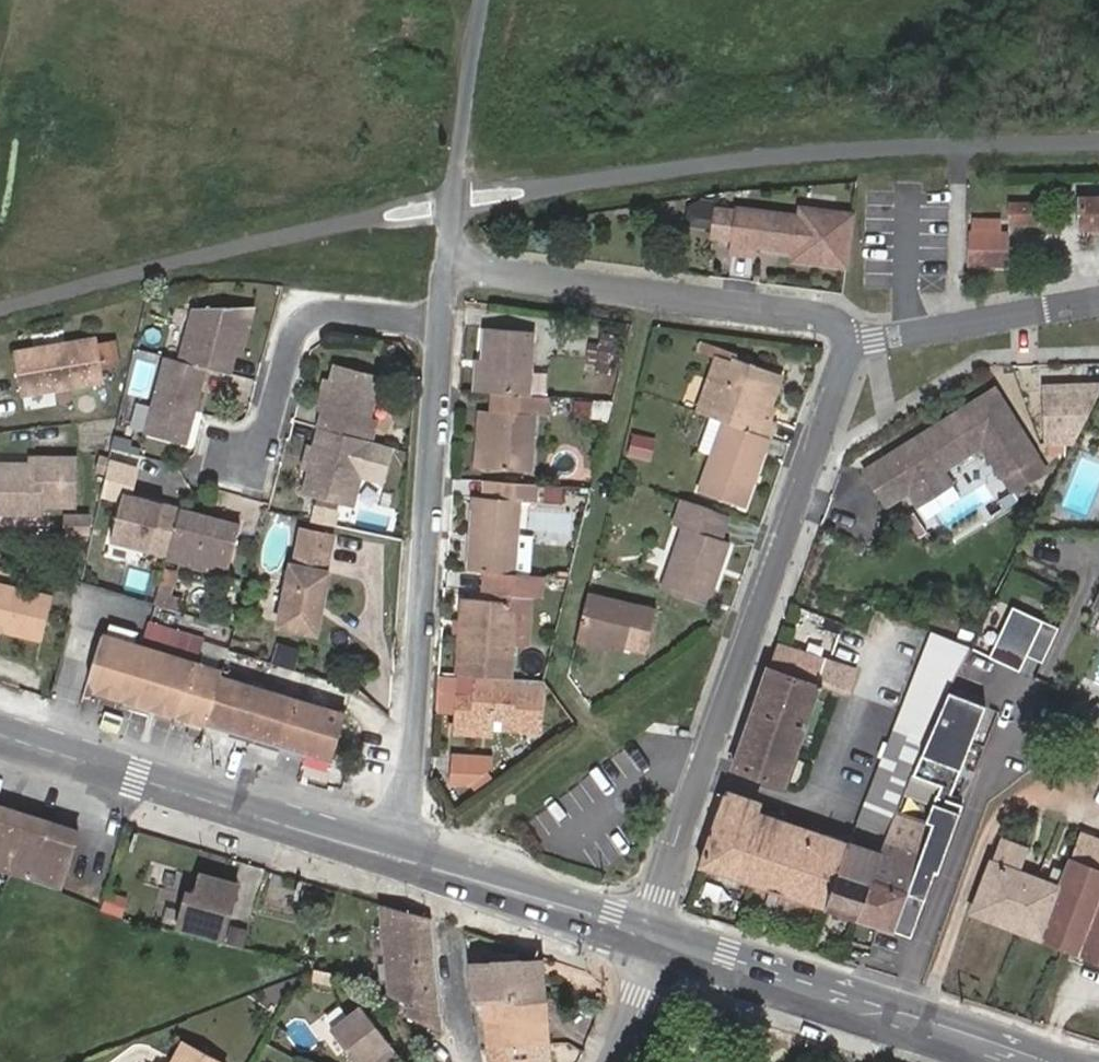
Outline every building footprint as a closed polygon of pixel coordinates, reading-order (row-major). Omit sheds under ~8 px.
[(1009,199),(1007,226),(1039,228),(1041,202),(1009,199)] [(1082,200),(1081,229),(1098,230),(1098,200),(1082,200)] [(845,274),(853,221),(799,214),(798,222),(736,214),(731,250),(761,254),(763,238),(796,242),(793,258),(792,267),(845,274)] [(1000,227),(972,226),(971,240),(970,240),(969,272),(1000,273),(1001,241),(999,241),(1000,227)] [(793,258),(796,242),(763,238),(761,254),(793,258)] [(195,309),(181,361),(207,368),(231,374),(236,353),(242,355),(255,304),(195,309)] [(481,320),(475,386),(493,387),(524,390),(529,325),(481,320)] [(99,339),(14,353),(19,395),(104,382),(99,339)] [(719,422),(762,439),(770,420),(766,418),(749,414),(756,398),(771,404),(782,372),(717,349),(694,413),(705,417),(719,422)] [(181,361),(166,357),(146,434),(187,445),(207,368),(181,361)] [(381,377),(335,365),(319,427),(370,441),(376,422),(369,420),(381,377)] [(493,387),(492,402),(488,474),(528,478),(535,405),(551,406),(552,392),(524,390),(493,387)] [(1098,396),(1098,387),(1046,389),(1048,447),(1072,446),(1098,396)] [(994,388),(887,457),(910,493),(943,472),(981,447),(1001,477),(1037,454),(994,388)] [(766,418),(771,404),(756,398),(749,414),(766,418)] [(610,420),(611,401),(582,400),(582,419),(610,420)] [(707,454),(719,422),(705,417),(694,449),(707,454)] [(739,506),(762,439),(719,422),(707,454),(694,492),(739,506)] [(353,507),(370,441),(319,427),(301,493),(353,507)] [(646,461),(654,442),(635,435),(628,453),(646,461)] [(1042,462),(1037,454),(1001,477),(1007,485),(1042,462)] [(910,493),(887,457),(865,472),(887,507),(910,493)] [(37,464),(3,464),(0,514),(42,515),(43,507),(78,508),(80,460),(46,459),(46,465),(37,464)] [(943,472),(910,493),(919,507),(952,485),(943,472)] [(563,502),(564,485),(542,484),(541,501),(563,502)] [(531,494),(496,492),(495,516),(470,514),(464,588),(478,589),(487,590),(509,591),(515,519),(529,520),(531,494)] [(181,508),(123,493),(111,540),(168,555),(181,508)] [(659,587),(701,603),(724,541),(719,539),(727,517),(680,499),(671,523),(681,526),(659,587)] [(240,524),(181,508),(168,555),(167,559),(227,575),(240,524)] [(74,525),(73,538),(95,538),(96,525),(74,525)] [(293,564),(279,628),(318,635),(331,572),(328,571),(335,538),(303,531),(296,564),(293,564)] [(172,587),(160,584),(154,607),(166,610),(172,587)] [(49,644),(59,600),(0,586),(0,632),(49,644)] [(485,609),(487,590),(478,589),(478,590),(476,609),(485,609)] [(527,593),(509,591),(487,590),(485,609),(526,612),(527,593)] [(535,613),(537,593),(527,593),(526,612),(535,613)] [(654,610),(587,593),(578,630),(611,637),(608,648),(642,656),(654,610)] [(455,614),(450,679),(452,679),(501,683),(505,617),(455,614)] [(578,630),(575,642),(608,648),(611,637),(578,630)] [(928,728),(933,714),(941,697),(942,696),(951,678),(966,645),(927,634),(895,717),(928,728)] [(103,641),(87,692),(147,711),(163,661),(103,641)] [(841,665),(777,644),(770,665),(766,666),(763,674),(814,689),(820,673),(836,679),(841,665)] [(163,661),(147,711),(207,730),(223,680),(163,661)] [(814,689),(763,674),(729,768),(732,770),(784,788),(822,686),(848,693),(854,669),(841,665),(836,679),(820,673),(814,689)] [(271,751),(286,701),(232,683),(234,672),(226,670),(223,680),(207,730),(271,751)] [(534,732),(538,686),(501,683),(452,679),(449,725),(534,732)] [(879,852),(853,920),(890,934),(890,933),(898,916),(919,924),(963,808),(952,803),(985,712),(942,696),(941,697),(933,714),(928,728),(899,803),(888,831),(879,852)] [(286,701),(271,751),(332,770),(347,721),(286,701)] [(866,793),(899,803),(928,728),(895,717),(866,793)] [(464,783),(482,768),(482,757),(450,756),(450,782),(464,783)] [(758,804),(724,792),(697,867),(817,908),(842,840),(823,833),(820,847),(749,824),(755,811),(758,804)] [(855,820),(888,831),(899,803),(866,793),(855,820)] [(8,877),(33,885),(60,895),(78,834),(0,811),(0,874),(8,877)] [(820,847),(823,833),(755,811),(749,824),(820,847)] [(1098,966),(1098,845),(1078,837),(1056,892),(1014,876),(1023,853),(1000,844),(971,917),(1098,966)] [(842,840),(817,908),(853,920),(879,852),(842,840)] [(240,887),(208,877),(201,899),(197,914),(189,912),(183,931),(224,943),(240,887)] [(173,894),(156,888),(147,913),(164,919),(173,894)] [(123,917),(127,896),(105,891),(100,912),(123,917)] [(193,896),(189,912),(197,914),(201,899),(193,896)] [(410,1015),(440,1027),(431,918),(387,906),(393,996),(414,1004),(410,1015)] [(890,934),(912,941),(919,924),(898,916),(890,933),(890,934)] [(478,1002),(489,1002),(547,998),(544,962),(474,966),(478,1002)] [(337,985),(340,975),(319,969),(316,980),(337,985)] [(547,998),(489,1002),(489,1019),(492,1047),(514,1046),(550,1044),(547,998)] [(334,1030),(359,1061),(398,1061),(404,1057),(364,1007),(334,1030)] [(232,1061),(189,1038),(175,1061),(231,1061),(232,1061)] [(550,1044),(514,1046),(515,1061),(551,1061),(550,1044)] [(587,1047),(577,1045),(576,1051),(585,1053),(587,1047)] [(492,1047),(494,1061),(515,1061),(514,1046),(492,1047)]
